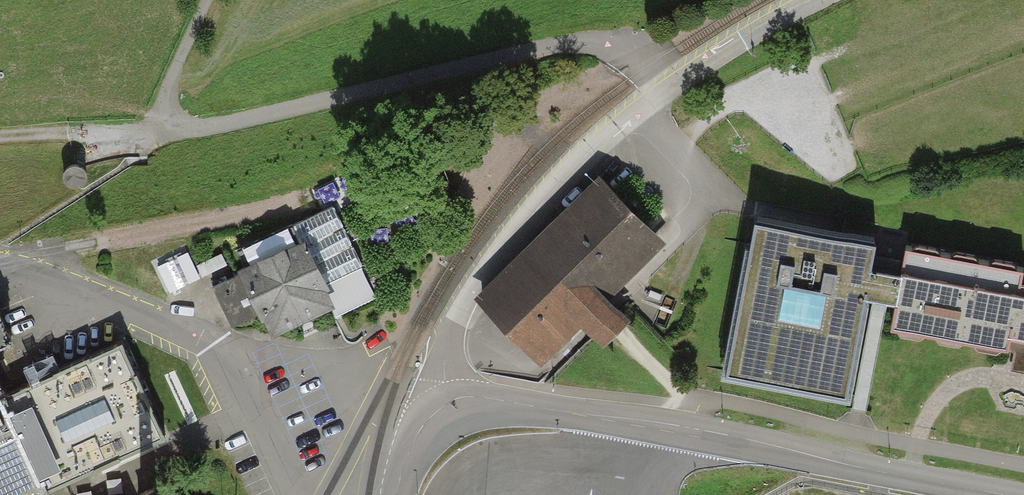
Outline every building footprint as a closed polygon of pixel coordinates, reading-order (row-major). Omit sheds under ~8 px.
[(69,189),(75,191),(81,189),(85,184),(85,178),(81,173),(75,171),(69,173),(65,178),(65,184),(69,189)] [(664,245),(596,177),(474,300),(543,369),(581,330),(601,350),(629,322),(608,301),(664,245)] [(333,207),(242,250),(250,265),(237,271),(240,275),(212,287),(232,329),(258,316),(261,323),(264,322),(272,339),(332,311),(336,319),(376,299),(333,207)] [(755,226),(750,251),(746,251),(721,381),(846,405),(866,302),(895,308),(891,331),(1007,353),(1008,348),(1010,340),(1023,343),(1023,287),(1021,286),(1023,273),(906,251),(901,280),(870,274),(875,248),(755,226)] [(188,253),(157,267),(170,294),(201,279),(188,253)] [(222,254),(197,266),(202,278),(228,266),(222,254)] [(12,349),(0,323),(0,354),(12,349)] [(1010,340),(1008,348),(1014,354),(1011,372),(1023,375),(1023,343),(1010,340)] [(112,464),(165,441),(123,346),(23,390),(3,399),(0,392),(0,494),(125,494),(112,464)]
